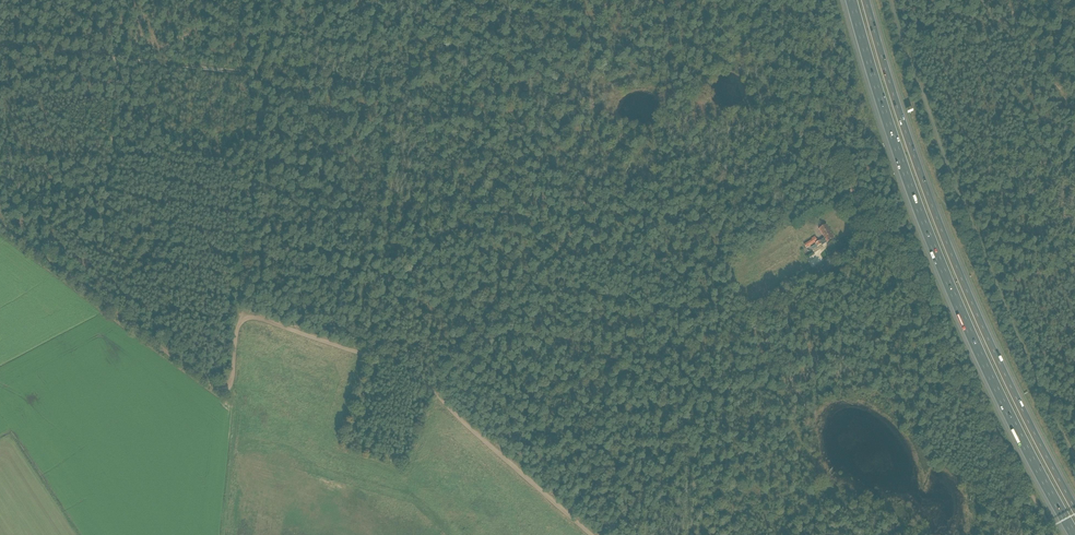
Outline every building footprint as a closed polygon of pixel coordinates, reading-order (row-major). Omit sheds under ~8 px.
[(834,238),(826,225),(819,229),(824,238),(815,244),(816,244),(817,246),(821,243),(822,245),(834,238)] [(803,243),(806,248),(817,241),(815,236),(803,243)] [(818,274),(821,272),(822,274),(839,265),(834,254),(826,258),(827,260),(815,266),(818,274)] [(938,266),(935,267),(940,282),(944,281),(938,266)] [(817,282),(817,281),(813,275),(806,279),(811,286),(817,282)]
